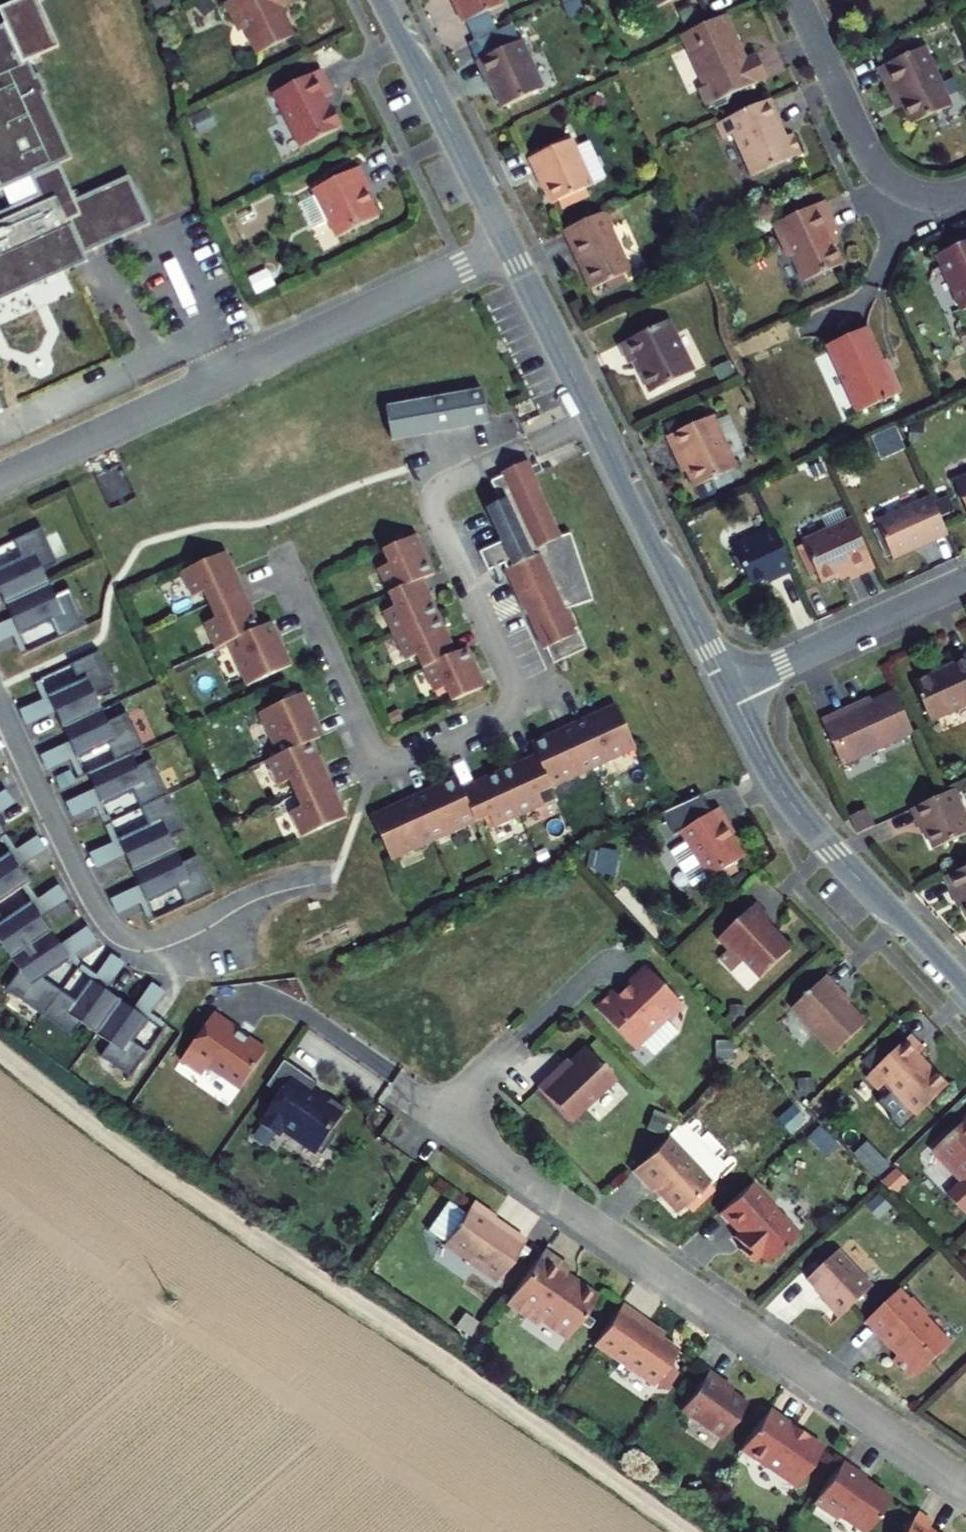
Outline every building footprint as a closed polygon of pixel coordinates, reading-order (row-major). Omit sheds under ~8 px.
[(168,0),(151,0),(157,12),(171,5),(168,0)] [(206,0),(204,0),(193,7),(200,18),(213,9),(206,0)] [(275,1),(278,0),(230,0),(223,4),(232,23),(238,20),(256,54),(292,37),(275,1)] [(463,23),(502,5),(500,0),(453,0),(463,23)] [(654,9),(673,0),(650,0),(654,9)] [(682,28),(698,21),(690,3),(674,10),(682,28)] [(745,60),(725,15),(683,34),(689,47),(687,48),(705,88),(699,91),(706,106),(711,104),(725,97),(734,93),(744,89),(767,78),(756,55),(745,60)] [(73,265),(68,255),(80,249),(82,254),(150,224),(128,176),(76,199),(60,163),(72,157),(44,93),(47,92),(39,74),(36,75),(29,59),(22,62),(5,23),(0,25),(0,190),(30,176),(38,195),(0,212),(0,297),(73,265)] [(521,41),(477,61),(486,82),(489,81),(502,108),(543,89),(521,41)] [(901,49),(904,56),(918,49),(915,43),(901,49)] [(904,56),(878,68),(891,97),(898,94),(911,123),(950,106),(923,47),(918,49),(904,56)] [(325,82),(319,70),(273,93),(301,148),(342,128),(331,107),(329,109),(324,98),(332,95),(325,82)] [(744,89),(734,93),(739,103),(748,99),(744,89)] [(728,103),(725,97),(711,104),(714,109),(728,103)] [(589,107),(602,109),(603,100),(590,98),(589,107)] [(770,99),(715,124),(722,139),(733,134),(752,176),(802,153),(792,133),(779,140),(775,132),(776,131),(777,131),(777,129),(778,129),(779,129),(779,128),(780,128),(780,127),(780,126),(775,115),(777,114),(770,99)] [(571,139),(529,158),(538,178),(550,204),(558,201),(585,188),(592,185),(571,139)] [(336,238),(379,217),(366,193),(369,191),(364,181),(357,168),(315,189),(331,220),(328,221),(336,238)] [(585,188),(558,201),(561,209),(589,196),(585,188)] [(668,193),(655,193),(655,202),(668,203),(668,193)] [(788,258),(791,257),(802,282),(841,265),(833,247),(830,240),(832,233),(836,231),(823,201),(772,225),(788,258)] [(706,229),(713,222),(702,210),(695,217),(706,229)] [(630,271),(603,212),(563,231),(590,290),(604,283),(622,275),(630,271)] [(965,308),(965,241),(936,255),(961,310),(965,308)] [(626,283),(622,275),(604,283),(608,291),(626,283)] [(634,361),(650,392),(692,371),(667,321),(619,345),(629,364),(634,361)] [(826,346),(857,413),(899,394),(889,371),(885,372),(865,328),(826,346)] [(728,361),(713,369),(715,374),(713,375),(716,382),(734,373),(728,361)] [(482,391),(385,408),(391,440),(488,423),(482,391)] [(693,488),(736,468),(712,416),(684,429),(669,435),(666,437),(677,462),(681,460),(693,488)] [(669,435),(684,429),(679,418),(664,425),(669,435)] [(819,460),(808,464),(813,476),(824,471),(819,460)] [(522,480),(531,475),(527,467),(518,471),(522,480)] [(561,539),(536,483),(535,484),(531,475),(522,480),(518,471),(494,481),(494,480),(490,482),(500,502),(486,509),(501,542),(479,553),(488,572),(504,564),(543,650),(546,648),(553,663),(586,649),(579,633),(573,636),(562,612),(567,609),(593,601),(571,534),(561,539)] [(954,483),(965,510),(965,477),(954,483)] [(700,500),(715,493),(710,482),(695,489),(700,500)] [(892,559),(947,535),(931,498),(876,522),(892,559)] [(852,519),(802,542),(820,583),(847,571),(850,579),(874,568),(852,519)] [(773,528),(733,547),(751,585),(776,574),(778,578),(793,571),(773,528)] [(12,541),(20,558),(8,567),(6,565),(0,568),(0,597),(18,636),(36,628),(35,625),(49,622),(57,639),(85,626),(68,590),(54,597),(42,572),(57,565),(40,529),(12,541)] [(424,560),(413,537),(382,551),(389,565),(377,570),(389,594),(417,581),(433,574),(427,559),(424,560)] [(233,566),(226,551),(181,572),(192,597),(203,592),(210,606),(241,591),(230,568),(233,566)] [(8,567),(20,558),(6,565),(8,567)] [(726,593),(738,587),(733,576),(721,582),(726,593)] [(383,613),(394,637),(437,618),(430,604),(428,605),(417,581),(389,594),(394,608),(383,613)] [(231,642),(261,629),(254,613),(252,615),(241,591),(210,606),(216,619),(204,624),(216,649),(227,644),(231,642)] [(573,636),(579,633),(567,609),(562,612),(573,636)] [(437,618),(394,637),(406,661),(417,656),(423,669),(452,656),(441,633),(443,632),(437,618)] [(246,686),(293,665),(285,649),(282,650),(271,624),(261,629),(231,642),(238,656),(234,658),(246,686)] [(452,703),(483,689),(472,665),(474,664),(468,649),(452,656),(423,669),(434,694),(445,688),(452,703)] [(64,689),(47,697),(76,760),(94,752),(92,749),(107,746),(114,761),(86,774),(101,807),(119,798),(118,795),(133,792),(148,826),(136,834),(135,832),(117,840),(146,904),(164,895),(163,892),(177,889),(185,906),(212,893),(196,858),(181,865),(169,839),(183,832),(151,761),(136,768),(131,756),(143,750),(126,714),(106,723),(95,698),(114,689),(98,652),(69,665),(78,683),(66,691),(64,689)] [(930,722),(965,706),(965,655),(954,660),(956,664),(913,684),(930,722)] [(66,691),(78,683),(64,689),(66,691)] [(848,709),(821,721),(842,766),(913,733),(894,692),(849,712),(848,709)] [(282,754),(312,740),(321,736),(309,710),(312,709),(305,693),(259,713),(271,742),(276,740),(282,754)] [(607,763),(635,749),(616,707),(598,715),(599,718),(574,729),(591,765),(605,758),(607,763)] [(537,760),(550,789),(578,776),(576,771),(591,765),(574,729),(550,740),(548,738),(530,746),(537,760)] [(319,755),(312,740),(282,754),(266,761),(277,786),(289,780),(295,794),(326,780),(316,756),(319,755)] [(550,789),(537,760),(514,770),(513,768),(499,774),(518,817),(543,806),(538,794),(550,789)] [(486,783),(464,793),(477,822),(488,816),(494,828),(518,817),(499,774),(485,781),(486,783)] [(448,835),(477,822),(464,793),(457,779),(439,787),(440,790),(416,801),(432,837),(446,831),(448,835)] [(301,838),(347,817),(340,802),(337,803),(326,780),(295,794),(301,807),(290,813),(301,838)] [(965,834),(965,819),(954,790),(911,809),(918,825),(922,823),(933,848),(965,834)] [(372,818),(391,861),(420,848),(418,843),(432,837),(416,801),(391,812),(390,810),(372,818)] [(727,824),(718,809),(681,832),(687,842),(672,851),(693,885),(708,876),(709,879),(743,857),(724,826),(727,824)] [(857,833),(874,826),(866,809),(850,816),(857,833)] [(136,834),(148,826),(135,832),(136,834)] [(588,866),(597,868),(600,854),(591,852),(588,866)] [(28,885),(9,855),(0,861),(0,904),(28,885)] [(965,914),(965,867),(944,877),(952,895),(957,893),(965,914)] [(759,979),(791,949),(765,922),(769,919),(754,904),(719,937),(743,962),(759,979)] [(2,947),(19,972),(6,991),(71,1036),(80,1023),(109,1044),(100,1056),(129,1076),(146,1052),(131,1042),(141,1029),(133,1023),(139,1014),(98,986),(92,995),(84,989),(74,1003),(40,979),(51,969),(53,972),(70,962),(31,905),(15,915),(16,918),(3,924),(0,920),(0,948),(2,947)] [(16,918),(15,915),(3,924),(16,918)] [(731,973),(743,962),(719,937),(716,940),(726,951),(718,959),(731,973)] [(595,1008),(629,1044),(639,1044),(681,1005),(645,967),(627,984),(629,986),(618,996),(613,991),(595,1008)] [(51,969),(40,979),(53,972),(51,969)] [(846,997),(825,976),(791,1009),(834,1054),(866,1023),(843,999),(846,997)] [(90,980),(84,989),(92,995),(98,986),(90,980)] [(730,1016),(744,1016),(744,1007),(730,1007),(730,1016)] [(213,1013),(179,1062),(201,1076),(207,1068),(239,1090),(266,1051),(247,1039),(246,1040),(237,1033),(238,1030),(213,1013)] [(141,1029),(147,1020),(139,1014),(133,1023),(141,1029)] [(902,1128),(947,1086),(933,1071),(928,1070),(920,1062),(923,1060),(918,1054),(923,1049),(910,1035),(866,1077),(878,1089),(884,1084),(892,1092),(884,1099),(882,1097),(877,1102),(889,1115),(890,1121),(897,1128),(902,1128)] [(728,1056),(729,1045),(715,1044),(714,1055),(728,1056)] [(568,1122),(614,1080),(584,1047),(559,1071),(556,1068),(535,1087),(568,1122)] [(283,1062),(266,1086),(278,1095),(296,1070),(283,1062)] [(278,1095),(258,1124),(278,1138),(284,1130),(322,1156),(336,1135),(332,1132),(347,1110),(330,1099),(327,1103),(310,1091),(315,1084),(296,1070),(278,1095)] [(814,1083),(798,1084),(799,1093),(814,1092),(814,1083)] [(646,1129),(660,1134),(666,1117),(652,1111),(646,1129)] [(965,1211),(965,1119),(932,1151),(962,1183),(948,1196),(964,1213),(965,1211)] [(836,1137),(848,1149),(856,1142),(844,1129),(836,1137)] [(675,1213),(709,1181),(666,1137),(631,1171),(651,1192),(653,1190),(675,1213)] [(871,1140),(855,1148),(870,1177),(886,1168),(871,1140)] [(882,1182),(894,1195),(907,1184),(895,1170),(882,1182)] [(796,1232),(749,1183),(717,1213),(736,1233),(745,1242),(739,1247),(737,1249),(750,1262),(757,1255),(764,1262),(796,1232)] [(494,1217),(472,1201),(463,1214),(446,1202),(425,1232),(495,1281),(524,1240),(500,1224),(498,1227),(490,1222),(494,1217)] [(739,1247),(745,1242),(736,1233),(731,1238),(739,1247)] [(568,1268),(542,1250),(505,1304),(526,1319),(530,1312),(541,1320),(566,1338),(595,1297),(576,1284),(571,1284),(561,1277),(568,1268)] [(872,1287),(838,1251),(805,1281),(840,1318),(872,1287)] [(925,1366),(947,1345),(923,1319),(928,1314),(912,1298),(907,1302),(897,1291),(865,1322),(889,1346),(891,1345),(899,1354),(892,1360),(908,1377),(918,1367),(923,1367),(925,1366)] [(645,1322),(620,1305),(593,1344),(652,1385),(677,1350),(642,1326),(645,1322)] [(530,1312),(526,1319),(536,1326),(541,1320),(530,1312)] [(721,1381),(706,1371),(679,1410),(720,1439),(745,1403),(719,1384),(721,1381)] [(765,1467),(793,1487),(821,1448),(798,1431),(797,1434),(788,1428),(790,1426),(767,1409),(737,1450),(763,1468),(765,1467)] [(811,1503),(834,1519),(837,1516),(860,1531),(864,1531),(888,1497),(873,1487),(871,1487),(869,1487),(861,1482),(864,1477),(841,1460),(811,1503)] [(915,1512),(901,1531),(931,1531),(926,1528),(930,1522),(915,1512)]
